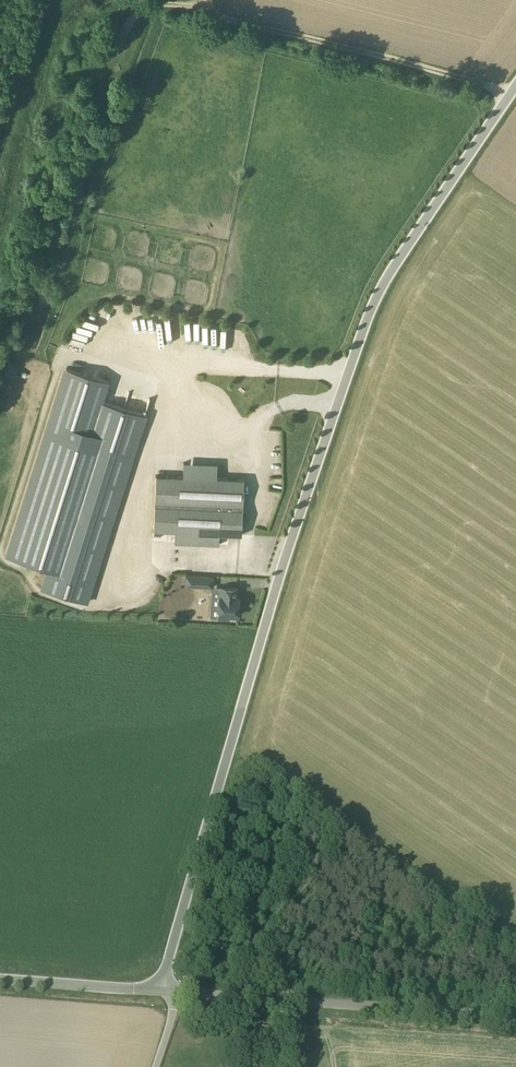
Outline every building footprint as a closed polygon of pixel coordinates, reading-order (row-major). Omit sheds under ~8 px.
[(109,381),(66,368),(7,556),(49,569),(42,589),(86,603),(144,415),(103,401),(109,381)] [(244,479),(155,475),(153,530),(175,531),(175,543),(219,545),(219,534),(241,535),(244,479)] [(213,577),(186,575),(185,585),(213,587),(213,577)] [(220,596),(219,596),(218,618),(229,618),(229,615),(238,615),(239,597),(237,597),(237,588),(220,587),(220,596)] [(271,1028),(260,1027),(258,1042),(269,1043),(271,1028)]
